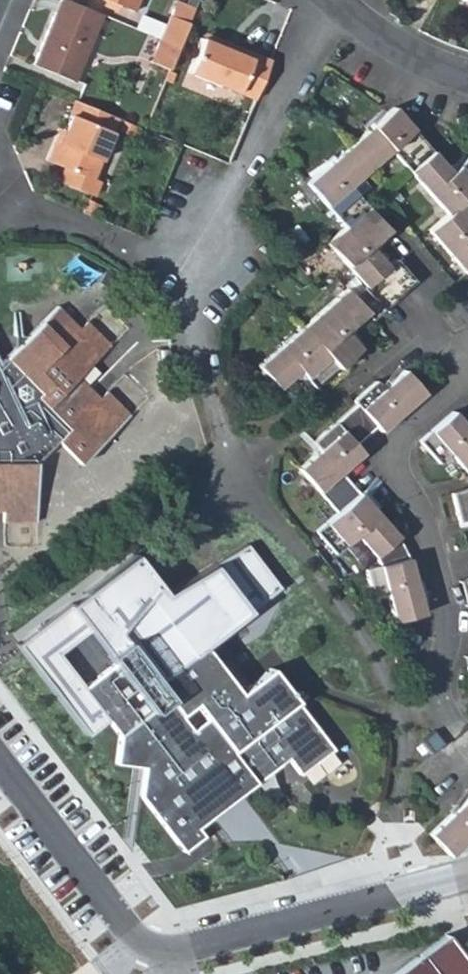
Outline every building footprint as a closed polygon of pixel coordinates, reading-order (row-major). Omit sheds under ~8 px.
[(142,0),(108,0),(137,12),(142,0)] [(77,84),(104,17),(65,1),(37,68),(77,84)] [(174,2),(158,40),(176,48),(192,9),(174,2)] [(138,27),(160,34),(165,20),(142,13),(138,27)] [(209,34),(206,40),(235,52),(237,46),(209,34)] [(149,61),(167,70),(176,48),(158,40),(149,61)] [(192,74),(258,102),(275,62),(237,46),(235,52),(206,40),(192,74)] [(95,183),(120,122),(78,104),(72,117),(75,119),(68,135),(55,166),(70,172),(64,186),(96,200),(102,186),(95,183)] [(311,187),(349,231),(332,246),(370,289),(358,300),(350,292),(261,370),(282,394),(302,375),(317,391),(364,351),(349,334),(371,315),(376,322),(420,284),(400,263),(393,269),(375,249),(392,234),(354,191),(396,154),(449,214),(429,231),(467,275),(467,161),(455,173),(398,109),(311,187)] [(50,164),(55,166),(68,135),(63,132),(50,164)] [(4,513),(4,524),(36,525),(36,465),(58,445),(80,469),(130,419),(108,395),(101,401),(81,380),(112,349),(90,325),(83,332),(61,308),(2,365),(0,362),(0,513),(4,513)] [(356,399),(359,403),(314,443),(321,450),(299,468),(338,514),(316,534),(337,557),(359,539),(375,556),(378,569),(364,572),(371,601),(385,597),(391,619),(419,611),(406,561),(399,540),(342,474),(364,455),(357,446),(379,426),(383,430),(426,393),(407,370),(385,389),(378,380),(356,399)] [(457,413),(422,442),(443,466),(454,456),(467,472),(467,426),(457,413)] [(451,493),(458,523),(467,521),(467,489),(451,493)] [(111,722),(123,738),(150,741),(147,770),(143,796),(187,855),(207,839),(201,831),(233,807),(291,763),(303,778),(336,754),(275,673),(245,695),(238,701),(226,686),(233,681),(215,657),(209,648),(285,590),(252,546),(169,596),(139,558),(91,595),(95,600),(88,605),(79,612),(76,607),(23,647),(92,737),(111,722)] [(467,580),(456,582),(467,632),(467,581),(467,580)] [(84,600),(76,607),(79,612),(88,605),(95,600),(91,595),(84,600)] [(245,695),(233,681),(226,686),(238,701),(245,695)] [(123,738),(120,765),(147,770),(150,741),(123,738)] [(426,833),(445,854),(467,835),(467,836),(467,792),(426,833)] [(446,937),(398,973),(467,973),(467,966),(446,937)]
